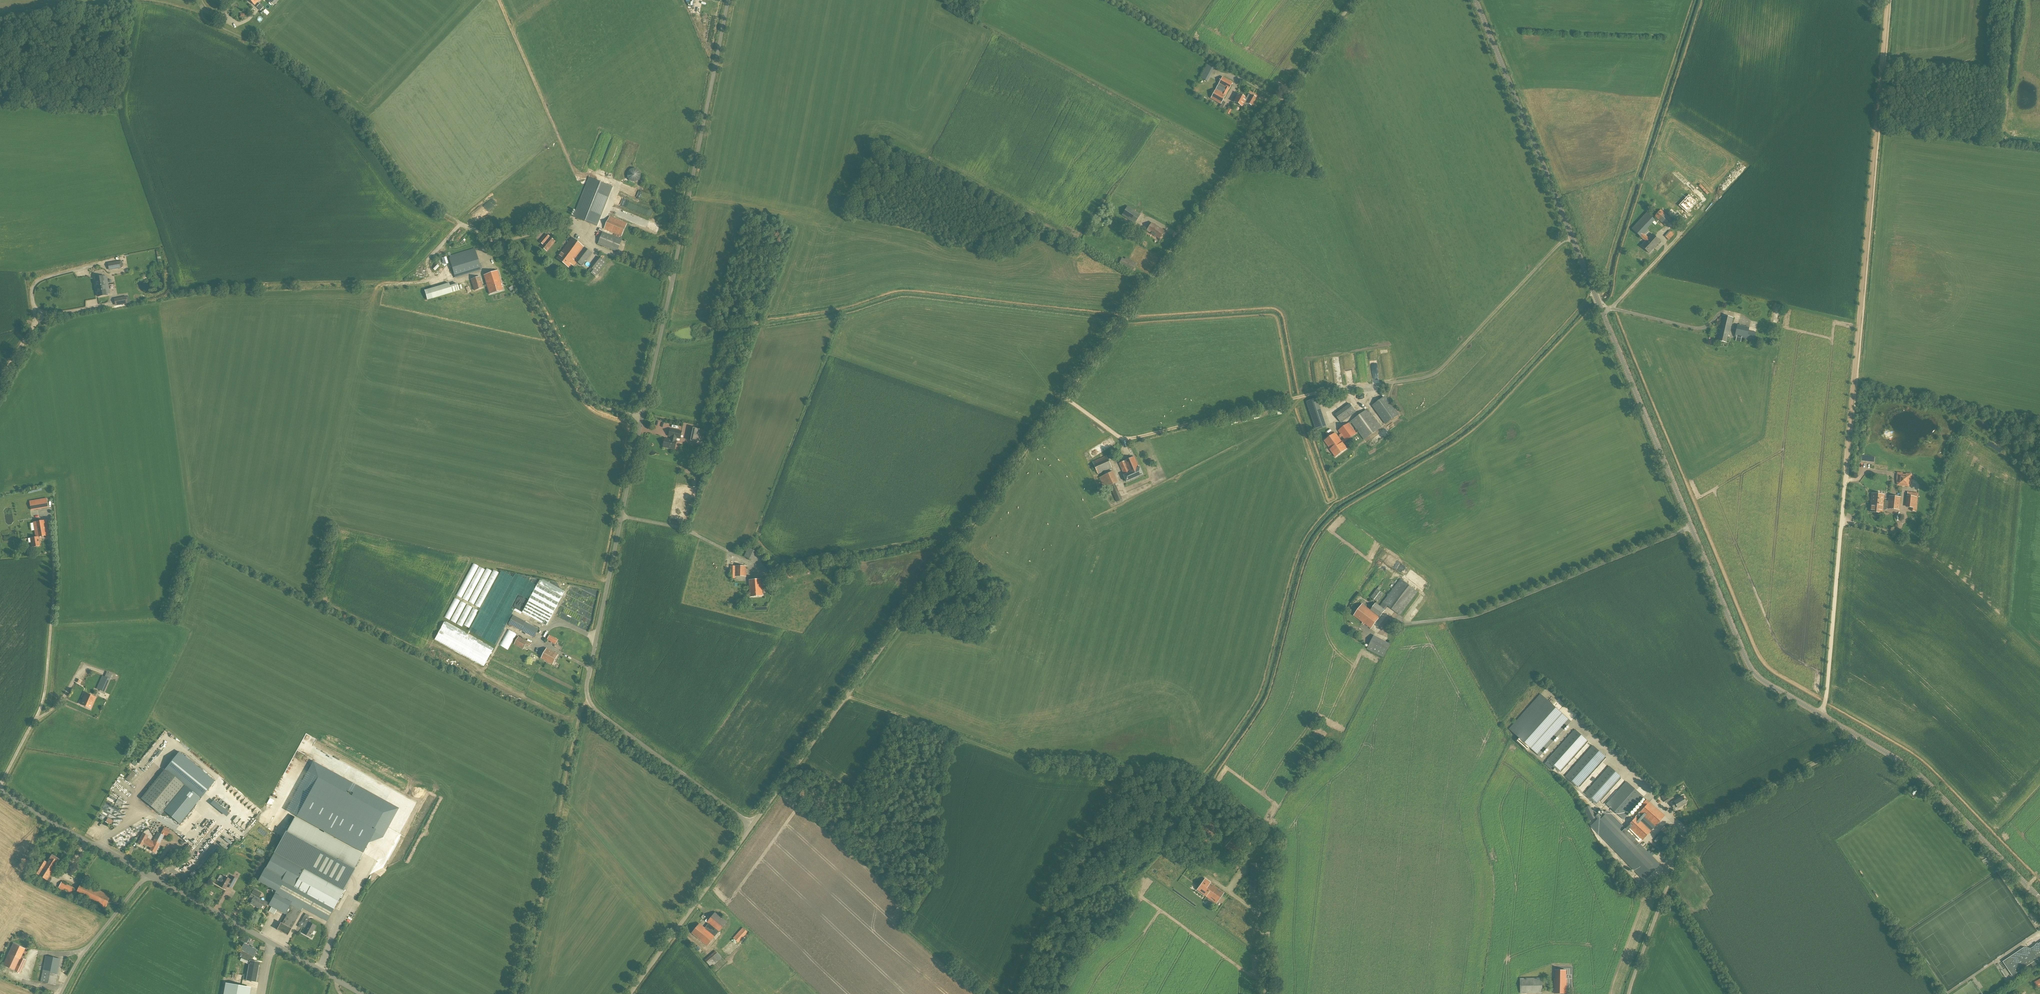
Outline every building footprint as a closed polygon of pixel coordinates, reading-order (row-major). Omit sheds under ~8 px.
[(1212,67),(1208,65),(1207,65),(1200,78),(1207,82),(1209,77),(1214,68),(1212,67)] [(1223,77),(1211,98),(1221,104),(1219,108),(1222,109),(1225,102),(1223,101),(1233,82),(1223,77)] [(1234,102),(1242,106),(1244,103),(1245,101),(1248,102),(1247,103),(1251,105),(1256,97),(1252,95),(1251,96),(1249,95),(1246,99),(1240,95),(1239,96),(1237,95),(1235,98),(1236,99),(1234,102)] [(589,178),(573,218),(597,228),(612,187),(589,178)] [(1683,206),(1689,212),(1700,201),(1693,195),(1683,206)] [(1140,215),(1127,206),(1122,215),(1135,224),(1140,215)] [(1672,219),(1661,210),(1655,216),(1666,226),(1672,219)] [(1655,220),(1647,212),(1632,229),(1645,242),(1641,246),(1649,254),(1661,242),(1652,234),(1649,238),(1645,234),(1649,230),(1648,229),(1655,220)] [(604,229),(622,236),(628,223),(610,216),(604,229)] [(1152,223),(1146,231),(1159,239),(1165,231),(1152,223)] [(1674,235),(1670,230),(1664,236),(1669,240),(1674,235)] [(598,243),(617,251),(622,240),(603,232),(598,243)] [(555,241),(550,236),(541,247),(547,251),(555,241)] [(572,238),(557,258),(569,267),(574,260),(583,266),(593,253),(584,247),(572,238)] [(475,249),(449,257),(455,278),(481,270),(475,249)] [(588,271),(595,277),(606,263),(599,257),(588,271)] [(1126,258),(1125,259),(1122,258),(1119,264),(1132,271),(1136,263),(1126,258)] [(121,268),(121,266),(120,261),(112,262),(114,269),(121,268)] [(487,285),(483,286),(483,287),(487,286),(489,294),(503,290),(497,271),(484,275),(487,285)] [(95,278),(96,287),(108,285),(107,277),(104,277),(104,276),(95,278)] [(480,276),(470,279),(474,291),(483,288),(480,276)] [(424,290),(427,300),(459,290),(457,283),(449,286),(449,283),(424,290)] [(108,285),(96,287),(98,296),(107,295),(107,294),(110,293),(108,285)] [(119,297),(120,305),(128,303),(126,296),(119,297)] [(1720,330),(1718,341),(1726,343),(1728,335),(1729,336),(1733,318),(1722,315),(1719,329),(1720,330)] [(1741,339),(1754,341),(1756,332),(1748,330),(1749,327),(1737,325),(1735,337),(1736,337),(1735,341),(1740,342),(1741,339)] [(1372,405),(1385,424),(1399,415),(1385,396),(1372,405)] [(1327,427),(1317,398),(1306,402),(1316,431),(1327,427)] [(1356,412),(1350,404),(1335,414),(1341,423),(1356,412)] [(1358,431),(1364,440),(1381,427),(1368,409),(1351,421),(1349,423),(1338,430),(1344,439),(1342,441),(1335,432),(1324,441),(1330,450),(1336,457),(1348,449),(1343,443),(1357,433),(1356,433),(1358,431)] [(691,427),(688,440),(696,442),(699,429),(691,427)] [(677,438),(680,439),(682,432),(673,430),(671,437),(671,440),(665,439),(663,447),(675,449),(677,441),(676,441),(677,438)] [(1106,456),(1092,462),(1098,474),(1112,468),(1106,456)] [(1124,475),(1123,475),(1126,482),(1143,474),(1140,467),(1139,467),(1134,457),(1119,463),(1124,475)] [(1099,477),(1104,489),(1109,486),(1117,502),(1122,500),(1115,484),(1118,482),(1113,471),(1099,477)] [(1902,474),(1897,473),(1897,477),(1898,478),(1898,485),(1907,485),(1908,479),(1910,478),(1910,474),(1905,474),(1905,475),(1902,475),(1902,474)] [(1910,511),(1916,512),(1918,493),(1907,492),(1907,496),(1906,496),(1905,507),(1911,508),(1910,511)] [(1872,494),(1871,503),(1893,505),(1894,501),(1900,501),(1900,497),(1890,496),(1889,501),(1884,501),(1884,495),(1872,494)] [(40,499),(29,501),(31,509),(42,508),(48,507),(47,498),(40,499)] [(1883,507),(1888,508),(1899,509),(1900,501),(1894,501),(1893,505),(1871,503),(1870,512),(1882,513),(1883,507)] [(33,522),(36,536),(39,536),(40,536),(48,535),(46,520),(33,522)] [(39,536),(36,536),(36,537),(31,538),(32,547),(40,546),(39,537),(40,536),(39,536)] [(744,557),(751,560),(756,551),(748,548),(744,557)] [(482,608),(491,587),(504,587),(503,587),(504,575),(504,573),(501,571),(500,573),(496,571),(492,571),(487,568),(487,570),(472,563),(457,596),(476,605),(474,605),(482,608)] [(746,576),(746,566),(731,566),(731,578),(735,578),(735,577),(746,576)] [(483,634),(497,641),(514,610),(511,608),(518,594),(529,600),(523,612),(547,625),(561,597),(538,584),(537,585),(516,574),(500,602),(483,634)] [(761,579),(749,580),(750,596),(762,596),(761,579)] [(1354,616),(1371,629),(1385,610),(1388,607),(1400,615),(1418,592),(1400,579),(1380,606),(1376,603),(1371,610),(1362,604),(1354,616)] [(1384,594),(1377,589),(1371,597),(1378,602),(1384,594)] [(509,624),(534,637),(539,629),(513,615),(509,624)] [(577,620),(576,627),(587,628),(587,626),(591,626),(591,619),(586,619),(586,618),(580,617),(579,621),(577,620)] [(504,641),(506,642),(504,648),(509,650),(516,633),(508,630),(504,641)] [(547,639),(556,644),(558,640),(550,635),(547,639)] [(1390,644),(1374,635),(1367,649),(1384,657),(1390,644)] [(519,636),(514,644),(523,650),(526,644),(530,646),(531,644),(519,636)] [(541,658),(547,662),(550,657),(548,656),(551,651),(547,649),(541,658)] [(550,657),(547,662),(553,665),(558,655),(551,651),(548,656),(550,657)] [(97,689),(104,692),(110,679),(111,679),(113,675),(112,674),(107,672),(105,676),(103,676),(97,689)] [(96,697),(86,693),(81,704),(91,709),(96,697)] [(1546,749),(1554,741),(1554,740),(1555,740),(1555,739),(1556,738),(1557,737),(1564,729),(1565,729),(1565,728),(1566,727),(1567,726),(1571,721),(1541,694),(1509,729),(1519,738),(1516,741),(1528,751),(1530,748),(1540,756),(1543,753),(1544,752),(1544,751),(1545,750),(1546,750),(1546,749)] [(1552,770),(1555,768),(1560,772),(1588,740),(1575,729),(1547,761),(1545,764),(1552,770)] [(1565,776),(1578,787),(1586,778),(1587,779),(1589,777),(1588,776),(1592,771),(1593,772),(1595,770),(1594,769),(1598,764),(1600,765),(1601,764),(1600,763),(1605,757),(1593,745),(1565,776)] [(180,823),(198,801),(215,781),(179,752),(165,769),(142,798),(163,815),(168,815),(169,814),(180,823)] [(1609,766),(1585,794),(1596,804),(1621,776),(1609,766)] [(318,777),(297,816),(363,853),(374,833),(372,832),(382,814),(318,777)] [(1644,797),(1627,781),(1606,804),(1623,820),(1644,797)] [(1661,796),(1666,803),(1674,798),(1672,794),(1669,796),(1667,793),(1661,796)] [(1687,803),(1683,796),(1671,803),(1674,809),(1677,807),(1678,808),(1687,803)] [(1647,800),(1643,804),(1645,806),(1627,827),(1643,841),(1665,816),(1647,800)] [(1584,808),(1590,821),(1596,818),(1590,806),(1584,808)] [(272,907),(277,910),(287,915),(282,923),(281,922),(277,930),(285,934),(288,935),(292,928),(300,913),(307,900),(316,904),(332,913),(332,912),(333,913),(334,911),(333,910),(343,892),(348,882),(355,869),(354,869),(362,854),(351,848),(295,817),(287,832),(286,831),(279,844),(259,881),(276,891),(268,905),(272,907)] [(147,838),(144,844),(152,848),(150,850),(155,852),(164,835),(167,836),(170,830),(165,827),(161,834),(158,832),(153,841),(147,838)] [(1253,832),(1243,843),(1249,847),(1258,836),(1253,832)] [(143,846),(144,844),(147,838),(148,835),(143,833),(138,843),(143,846)] [(42,860),(34,872),(47,880),(60,860),(52,854),(49,859),(47,862),(42,860)] [(237,878),(232,876),(230,879),(224,876),(219,885),(226,889),(227,887),(231,889),(237,878)] [(90,884),(87,883),(87,881),(83,879),(76,894),(106,908),(111,895),(89,886),(90,884)] [(1197,890),(1216,904),(1224,893),(1205,879),(1197,890)] [(58,888),(71,895),(74,888),(61,882),(58,888)] [(264,901),(259,898),(262,893),(254,889),(248,899),(251,901),(250,903),(261,909),(263,906),(265,907),(268,902),(265,901),(264,901)] [(707,922),(708,924),(719,931),(719,932),(727,922),(716,912),(707,922)] [(301,921),(304,923),(302,927),(305,928),(303,933),(310,937),(316,926),(309,922),(311,919),(304,916),(301,921)] [(714,937),(705,928),(700,924),(692,933),(707,946),(714,937)] [(708,924),(705,928),(714,937),(719,931),(708,924)] [(733,938),(738,943),(748,932),(743,928),(733,938)] [(2035,945),(2029,949),(2024,947),(2002,961),(2012,976),(2037,959),(2039,963),(2039,962),(2039,942),(2037,944),(2037,943),(2034,945),(2035,945)] [(3,965),(15,970),(20,973),(26,960),(21,958),(25,949),(14,943),(3,965)] [(244,943),(244,944),(247,946),(244,951),(254,956),(254,955),(253,955),(256,950),(244,943)] [(247,946),(244,944),(241,949),(240,957),(241,958),(240,961),(249,964),(247,976),(244,976),(243,979),(256,982),(260,962),(251,961),(254,956),(244,951),(247,946)] [(705,960),(711,967),(721,958),(715,951),(705,960)] [(40,982),(55,985),(61,959),(46,956),(40,982)] [(1554,979),(1554,993),(1566,993),(1567,979),(1566,979),(1566,974),(1567,974),(1567,970),(1566,970),(1555,970),(1555,979),(1554,979)] [(1520,978),(1520,993),(1543,993),(1542,978),(1520,978)] [(225,993),(245,993),(246,986),(227,983),(225,993)]
